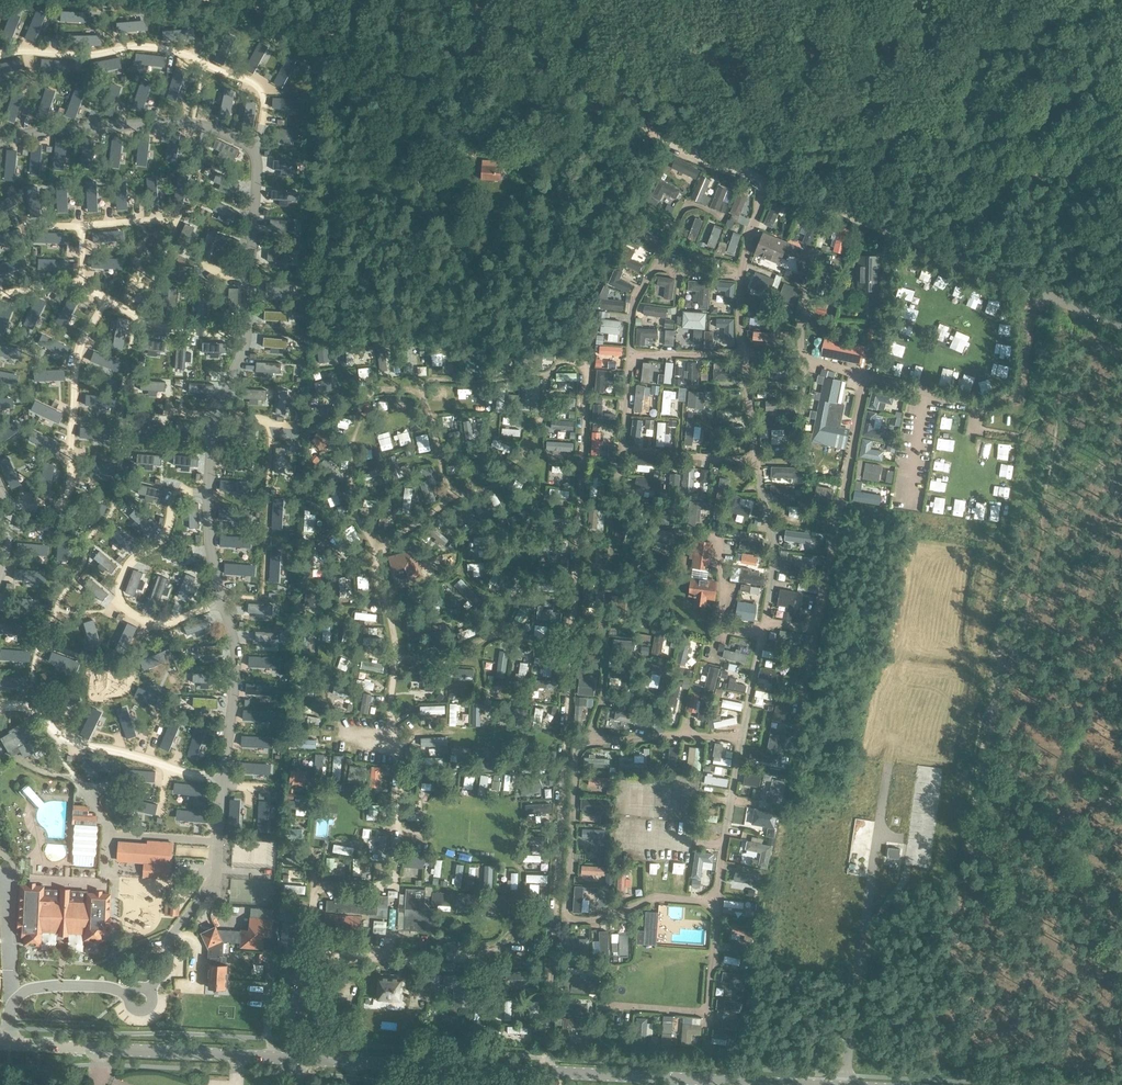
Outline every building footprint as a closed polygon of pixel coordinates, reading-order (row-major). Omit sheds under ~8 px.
[(91,9),(60,13),(61,24),(92,20),(91,9)] [(35,43),(47,15),(37,10),(25,39),(35,43)] [(10,46),(22,17),(12,13),(0,42),(10,46)] [(147,20),(116,24),(117,34),(148,30),(147,20)] [(192,28),(161,32),(163,42),(193,38),(192,28)] [(102,32),(71,36),(72,47),(103,43),(102,32)] [(260,42),(245,69),(255,75),(270,47),(260,42)] [(169,54),(138,50),(137,61),(168,64),(169,54)] [(123,57),(92,61),(93,71),(124,68),(123,57)] [(289,57),(274,85),(283,90),(298,63),(289,57)] [(0,61),(0,72),(25,69),(24,58),(0,61)] [(179,100),(187,70),(177,67),(168,97),(179,100)] [(145,109),(153,79),(143,76),(134,106),(145,109)] [(114,114),(123,84),(113,81),(104,110),(114,114)] [(78,117),(87,87),(77,84),(68,114),(78,117)] [(49,118),(57,88),(47,85),(38,115),(49,118)] [(227,86),(221,117),(232,119),(238,88),(227,86)] [(17,120),(25,90),(15,88),(6,117),(17,120)] [(305,96),(274,96),(274,107),(305,107),(305,96)] [(249,98),(244,129),(255,131),(260,100),(249,98)] [(179,160),(182,129),(171,128),(168,159),(179,160)] [(277,128),(277,138),(301,139),(302,129),(277,128)] [(149,164),(152,133),(141,132),(138,163),(149,164)] [(122,166),(124,135),(113,134),(111,165),(122,166)] [(86,136),(83,167),(94,168),(96,137),(86,136)] [(65,169),(68,138),(57,137),(55,168),(65,169)] [(214,138),(211,147),(233,157),(237,148),(214,138)] [(41,174),(43,143),(32,142),(30,173),(41,174)] [(15,180),(18,149),(7,148),(5,179),(15,180)] [(676,158),(672,166),(697,177),(701,169),(676,158)] [(275,160),(275,170),(299,171),(299,161),(275,160)] [(482,180),(501,181),(502,166),(483,165),(482,180)] [(194,172),(184,170),(179,195),(189,198),(194,172)] [(220,170),(216,179),(238,189),(242,180),(220,170)] [(679,184),(680,177),(668,174),(666,181),(679,184)] [(130,207),(127,175),(116,177),(119,207),(130,207)] [(161,206),(158,175),(148,176),(151,207),(161,206)] [(70,209),(66,178),(55,180),(59,210),(70,209)] [(100,209),(97,178),(87,179),(90,210),(100,209)] [(661,178),(652,194),(660,199),(664,191),(676,197),(681,189),(661,178)] [(43,212),(36,181),(26,183),(32,214),(43,212)] [(274,189),(274,199),(298,200),(298,190),(274,189)] [(0,199),(0,212),(19,201),(13,192),(0,199)] [(728,209),(733,199),(726,196),(721,207),(728,209)] [(218,200),(214,209),(236,218),(240,209),(218,200)] [(773,228),(782,206),(773,203),(764,224),(773,228)] [(273,217),(272,227),(296,228),(297,218),(273,217)] [(695,243),(704,221),(696,217),(687,240),(695,243)] [(199,224),(191,220),(180,241),(189,245),(199,224)] [(818,225),(811,222),(803,243),(810,245),(818,225)] [(722,228),(715,225),(707,246),(715,249),(722,228)] [(124,226),(93,232),(95,243),(126,237),(124,226)] [(0,233),(0,244),(24,238),(21,228),(0,233)] [(66,233),(35,230),(34,241),(65,243),(66,233)] [(847,233),(839,231),(835,250),(843,252),(847,233)] [(219,232),(215,241),(237,250),(241,241),(219,232)] [(741,234),(734,232),(727,252),(734,255),(741,234)] [(755,254),(779,264),(782,256),(785,257),(787,253),(799,259),(803,248),(788,242),(763,233),(755,254)] [(628,246),(620,261),(640,270),(643,263),(631,257),(635,249),(628,246)] [(269,250),(268,260),(292,261),(293,251),(269,250)] [(125,257),(93,255),(93,266),(124,268),(125,257)] [(0,262),(0,273),(30,267),(28,256),(0,262)] [(71,259),(39,256),(39,267),(70,270),(71,259)] [(879,298),(880,256),(859,256),(858,291),(870,291),(870,297),(879,298)] [(194,278),(195,268),(170,265),(169,275),(194,278)] [(616,267),(609,282),(629,291),(632,283),(620,278),(623,270),(616,267)] [(756,271),(750,285),(769,293),(775,279),(756,271)] [(822,272),(815,295),(822,297),(825,287),(828,288),(830,283),(826,282),(829,274),(822,272)] [(675,278),(659,276),(658,284),(666,285),(665,296),(673,297),(675,278)] [(710,281),(689,279),(689,288),(700,289),(699,307),(708,308),(710,281)] [(736,282),(718,280),(718,289),(726,289),(725,302),(734,303),(736,282)] [(267,281),(267,291),(291,292),(292,282),(267,281)] [(794,305),(800,289),(784,283),(778,299),(794,305)] [(241,286),(231,286),(230,310),(240,310),(241,286)] [(180,287),(170,287),(169,311),(179,311),(180,287)] [(72,293),(56,320),(66,325),(81,298),(72,293)] [(35,294),(24,324),(34,327),(45,298),(35,294)] [(199,295),(198,320),(207,320),(208,296),(199,295)] [(602,297),(601,306),(623,309),(624,300),(602,297)] [(0,316),(0,333),(5,334),(15,305),(5,301),(0,316)] [(813,301),(811,310),(821,311),(820,313),(827,314),(828,304),(813,301)] [(646,304),(644,313),(666,316),(667,307),(646,304)] [(266,309),(266,319),(290,320),(291,310),(266,309)] [(684,310),(683,327),(705,328),(706,311),(684,310)] [(120,315),(113,346),(124,348),(130,318),(120,315)] [(602,317),(600,331),(620,333),(621,320),(602,317)] [(726,326),(725,338),(733,338),(734,318),(717,317),(718,325),(726,326)] [(638,327),(636,344),(645,344),(646,336),(657,336),(658,329),(638,327)] [(876,330),(869,329),(867,343),(874,343),(876,330)] [(754,330),(753,338),(775,340),(775,331),(754,330)] [(73,345),(45,332),(40,342),(69,355),(73,345)] [(266,336),(266,346),(290,347),(290,337),(266,336)] [(825,337),(821,356),(861,365),(865,346),(825,337)] [(143,340),(142,350),(166,351),(167,341),(143,340)] [(204,340),(204,350),(228,351),(229,341),(204,340)] [(0,343),(0,354),(21,358),(23,347),(0,343)] [(188,343),(179,343),(178,367),(187,368),(188,343)] [(600,344),(599,353),(622,354),(622,346),(600,344)] [(425,346),(423,367),(433,368),(434,347),(425,346)] [(123,361),(95,348),(90,358),(119,371),(123,361)] [(412,348),(402,349),(405,368),(414,367),(412,348)] [(385,349),(378,350),(380,371),(388,370),(385,349)] [(524,352),(523,366),(542,367),(543,353),(524,352)] [(319,356),(320,363),(330,361),(328,354),(319,356)] [(258,360),(257,370),(281,371),(282,361),(258,360)] [(666,361),(664,382),(672,382),(674,362),(666,361)] [(689,361),(687,384),(696,384),(697,362),(689,361)] [(66,366),(35,368),(36,379),(67,377),(66,366)] [(714,368),(715,378),(737,377),(737,367),(714,368)] [(0,369),(0,380),(17,383),(19,373),(0,369)] [(598,369),(595,390),(604,391),(605,378),(614,379),(614,370),(598,369)] [(558,374),(558,381),(567,381),(567,384),(573,384),(573,381),(576,381),(576,374),(558,374)] [(803,448),(812,450),(813,443),(846,450),(851,429),(841,426),(845,404),(839,403),(843,381),(818,376),(817,383),(823,384),(821,393),(815,392),(813,399),(819,400),(817,412),(811,410),(810,418),(816,419),(812,433),(806,432),(803,448)] [(313,384),(316,396),(335,389),(332,377),(313,384)] [(144,379),(143,388),(167,389),(168,380),(144,379)] [(547,379),(530,379),(530,386),(541,385),(541,388),(546,388),(546,385),(547,385),(547,379)] [(756,380),(756,388),(781,388),(781,380),(756,380)] [(191,381),(191,391),(215,392),(215,382),(191,381)] [(637,384),(634,409),(642,410),(645,385),(637,384)] [(243,387),(243,397),(267,398),(267,388),(243,387)] [(288,390),(279,389),(277,413),(287,414),(288,390)] [(664,389),(662,412),(670,412),(672,390),(664,389)] [(873,389),(869,406),(878,407),(880,400),(893,403),(895,394),(873,389)] [(689,390),(688,406),(704,407),(706,391),(689,390)] [(117,396),(86,393),(85,404),(116,406),(117,396)] [(0,397),(0,408),(15,406),(14,395),(0,397)] [(794,398),(766,400),(767,409),(786,408),(786,416),(795,415),(794,398)] [(64,412),(36,399),(32,409),(60,422),(64,412)] [(594,403),(593,420),(615,422),(616,413),(602,412),(603,403),(594,403)] [(316,408),(316,417),(332,417),(332,407),(316,408)] [(503,408),(502,414),(520,418),(521,412),(503,408)] [(868,410),(863,434),(883,438),(885,429),(874,427),(877,412),(868,410)] [(0,430),(0,443),(23,427),(17,418),(0,430)] [(634,419),(631,440),(639,441),(641,420),(634,419)] [(141,420),(141,430),(165,431),(165,421),(141,420)] [(179,420),(179,429),(203,430),(203,421),(179,420)] [(687,420),(685,443),(693,444),(695,421),(687,420)] [(658,421),(657,445),(664,445),(666,422),(658,421)] [(477,423),(460,430),(462,435),(480,429),(477,423)] [(746,432),(746,425),(731,426),(731,423),(727,424),(727,426),(726,426),(727,434),(746,432)] [(112,429),(81,426),(80,437),(111,439),(112,429)] [(315,438),(312,440),(321,450),(324,448),(334,439),(336,438),(325,426),(318,432),(320,434),(315,438)] [(257,429),(226,427),(226,437),(256,440),(257,429)] [(62,442),(34,429),(29,439),(58,452),(62,442)] [(593,431),(592,454),(600,454),(600,453),(601,432),(593,431)] [(873,439),(864,438),(860,455),(883,459),(884,450),(871,448),(873,439)] [(494,439),(491,445),(509,453),(512,447),(494,439)] [(277,443),(276,474),(287,475),(288,444),(277,443)] [(140,451),(140,461),(164,462),(164,452),(140,451)] [(406,452),(393,456),(395,462),(408,458),(406,452)] [(176,454),(175,464),(199,465),(200,455),(176,454)] [(632,454),(631,463),(655,464),(655,455),(632,454)] [(9,455),(0,459),(0,461),(12,488),(22,483),(9,455)] [(45,460),(39,491),(49,493),(55,463),(45,460)] [(117,463),(85,460),(85,471),(116,474),(117,463)] [(867,462),(864,477),(880,480),(882,464),(867,462)] [(330,463),(325,468),(338,479),(342,474),(330,463)] [(695,466),(683,465),(682,492),(694,493),(695,466)] [(772,466),(772,476),(798,477),(798,467),(772,466)] [(379,467),(363,475),(366,481),(375,476),(377,479),(379,478),(378,475),(382,473),(379,467)] [(671,473),(670,495),(678,495),(680,473),(671,473)] [(637,476),(636,486),(658,488),(659,479),(637,476)] [(721,477),(717,499),(727,501),(730,478),(721,477)] [(316,495),(317,479),(306,478),(305,494),(316,495)] [(253,481),(222,479),(221,489),(252,492),(253,481)] [(142,481),(140,491),(163,498),(166,488),(142,481)] [(430,483),(422,499),(427,502),(435,486),(430,483)] [(785,498),(794,498),(794,486),(773,485),(773,489),(771,489),(771,495),(785,495),(785,498)] [(818,485),(815,500),(832,503),(834,488),(818,485)] [(405,488),(402,511),(410,512),(412,496),(415,497),(415,493),(412,492),(413,488),(405,488)] [(550,489),(550,495),(562,497),(561,499),(567,500),(567,498),(568,498),(569,491),(550,489)] [(855,490),(853,499),(881,503),(881,494),(855,490)] [(108,505),(79,493),(75,504),(104,515),(108,505)] [(495,493),(490,497),(498,510),(503,507),(495,493)] [(733,494),(728,510),(749,515),(751,507),(739,504),(740,496),(733,494)] [(274,497),(273,529),(284,529),(285,498),(274,497)] [(671,499),(661,499),(660,523),(669,523),(671,499)] [(690,499),(688,525),(696,525),(698,500),(690,499)] [(630,500),(629,508),(656,510),(656,501),(630,500)] [(200,502),(190,502),(191,526),(200,526),(200,502)] [(384,502),(379,525),(387,527),(392,504),(384,502)] [(773,502),(773,510),(787,510),(786,516),(794,516),(795,503),(773,502)] [(138,507),(132,514),(149,530),(156,523),(138,507)] [(251,509),(220,507),(220,518),(250,520),(251,509)] [(521,513),(508,518),(511,526),(532,517),(529,509),(525,511),(524,508),(519,510),(521,513)] [(550,513),(548,519),(560,522),(559,526),(563,527),(564,523),(567,523),(568,517),(550,513)] [(628,513),(619,513),(615,537),(625,538),(628,513)] [(51,519),(19,516),(19,527),(49,530),(51,519)] [(119,526),(113,533),(130,550),(137,543),(119,526)] [(433,526),(428,531),(437,539),(435,541),(438,544),(440,542),(444,545),(448,540),(433,526)] [(59,530),(56,561),(67,562),(69,531),(59,530)] [(336,532),(329,538),(339,550),(346,545),(336,532)] [(253,537),(222,534),(221,545),(252,547),(253,537)] [(494,536),(474,538),(475,544),(487,543),(487,546),(493,546),(492,543),(494,542),(494,536)] [(741,538),(740,547),(762,550),(764,541),(741,538)] [(710,571),(714,542),(698,540),(694,568),(710,571)] [(49,544),(18,541),(17,552),(48,554),(49,544)] [(545,542),(544,548),(565,550),(566,543),(545,542)] [(800,546),(782,544),(780,552),(789,554),(786,571),(796,573),(800,546)] [(169,548),(170,558),(194,555),(193,546),(169,548)] [(415,549),(388,557),(392,571),(409,579),(423,575),(415,549)] [(272,550),(271,581),(282,581),(283,550),(272,550)] [(118,566),(99,551),(93,558),(112,574),(118,566)] [(306,554),(305,577),(313,577),(314,554),(306,554)] [(768,558),(744,556),(743,565),(768,567),(768,558)] [(488,562),(468,564),(468,570),(480,569),(480,573),(484,572),(484,569),(489,569),(488,562)] [(225,563),(225,574),(256,576),(256,565),(225,563)] [(498,565),(490,581),(496,585),(504,569),(498,565)] [(46,571),(15,568),(14,579),(45,581),(46,571)] [(144,574),(135,570),(126,593),(135,596),(144,574)] [(516,572),(508,589),(514,592),(522,575),(516,572)] [(765,576),(742,572),(740,580),(764,584),(765,576)] [(196,578),(187,574),(178,597),(187,600),(196,578)] [(169,579),(160,576),(151,599),(160,602),(169,579)] [(92,577),(86,584),(103,600),(110,593),(92,577)] [(691,577),(688,596),(695,597),(694,605),(706,606),(707,599),(715,600),(718,580),(691,577)] [(539,582),(538,590),(559,591),(560,584),(539,582)] [(799,583),(798,589),(817,592),(818,586),(799,583)] [(584,584),(583,606),(590,607),(591,584),(584,584)] [(781,588),(778,605),(794,607),(796,591),(781,588)] [(37,599),(6,595),(5,606),(36,609),(37,599)] [(134,603),(138,606),(144,598),(140,595),(134,603)] [(312,601),(312,596),(305,596),(304,615),(329,615),(330,602),(312,601)] [(629,598),(612,597),(612,605),(621,606),(620,619),(628,619),(629,598)] [(484,599),(478,614),(484,616),(488,608),(490,609),(492,605),(489,604),(490,602),(484,599)] [(757,603),(739,601),(737,617),(755,620),(757,603)] [(249,604),(249,613),(273,615),(273,605),(249,604)] [(520,608),(515,625),(521,627),(524,617),(527,618),(528,614),(525,613),(526,610),(520,608)] [(538,610),(537,618),(561,620),(562,612),(550,611),(550,609),(545,608),(545,611),(538,610)] [(357,613),(356,619),(376,621),(377,615),(357,613)] [(649,618),(639,616),(636,633),(642,634),(644,625),(648,625),(649,618)] [(185,626),(188,635),(211,626),(207,617),(185,626)] [(102,648),(92,618),(82,622),(92,651),(102,648)] [(408,620),(408,629),(431,629),(431,620),(408,620)] [(0,621),(0,632),(23,635),(24,624),(0,621)] [(128,621),(115,650),(125,654),(138,626),(128,621)] [(345,625),(343,640),(349,641),(351,626),(345,625)] [(460,632),(457,634),(460,641),(478,633),(475,626),(463,631),(462,628),(459,629),(460,632)] [(788,630),(770,628),(769,635),(775,635),(774,641),(787,642),(788,630)] [(257,630),(256,640),(280,641),(281,631),(257,630)] [(541,634),(541,644),(553,645),(553,635),(541,634)] [(743,637),(730,634),(727,650),(753,655),(754,648),(742,646),(743,637)] [(613,638),(613,648),(635,650),(636,640),(613,638)] [(429,639),(429,647),(448,647),(448,639),(429,639)] [(682,641),(676,662),(686,664),(689,652),(691,652),(693,648),(690,647),(691,643),(682,641)] [(199,647),(199,656),(223,656),(223,646),(199,647)] [(0,647),(0,648),(0,658),(30,662),(31,651),(0,647)] [(167,648),(139,662),(143,671),(171,658),(167,648)] [(81,661),(52,650),(48,660),(77,671),(81,661)] [(782,652),(765,650),(764,656),(775,657),(775,661),(781,662),(782,652)] [(541,669),(541,672),(544,673),(543,676),(551,676),(553,654),(545,653),(544,669),(541,669)] [(256,657),(256,667),(280,668),(280,658),(256,657)] [(362,660),(361,668),(381,671),(382,663),(370,661),(370,659),(367,658),(367,661),(362,660)] [(646,662),(641,683),(650,685),(652,672),(661,674),(663,665),(646,662)] [(516,674),(516,678),(518,678),(517,682),(525,683),(528,664),(521,663),(519,674),(516,674)] [(301,664),(300,686),(308,687),(309,672),(312,673),(312,668),(309,668),(309,664),(301,664)] [(711,666),(705,687),(715,689),(720,668),(711,666)] [(632,670),(610,667),(609,676),(622,677),(622,686),(630,687),(632,670)] [(455,668),(454,676),(466,676),(466,679),(472,679),(472,677),(473,677),(474,670),(455,668)] [(779,673),(761,670),(759,677),(769,679),(769,682),(773,682),(772,690),(778,691),(780,681),(778,680),(779,673)] [(43,687),(48,685),(45,672),(39,674),(43,687)] [(194,673),(194,683),(218,684),(218,674),(194,673)] [(434,691),(435,674),(411,673),(411,681),(426,682),(425,691),(434,691)] [(0,675),(0,686),(25,688),(27,678),(0,675)] [(728,688),(746,691),(747,685),(736,683),(737,678),(730,677),(728,688)] [(580,678),(578,694),(594,695),(596,679),(580,678)] [(358,679),(356,687),(373,690),(374,682),(370,682),(370,680),(365,679),(365,681),(358,679)] [(535,679),(535,690),(538,690),(538,687),(557,688),(557,680),(535,679)] [(327,680),(325,686),(332,689),(331,691),(336,692),(337,690),(340,691),(342,685),(327,680)] [(671,682),(668,704),(677,705),(681,684),(671,682)] [(247,683),(246,694),(277,696),(278,685),(247,683)] [(169,698),(140,687),(136,697),(165,708),(169,698)] [(78,689),(49,700),(53,710),(82,699),(78,689)] [(757,690),(755,696),(773,700),(775,693),(757,690)] [(368,713),(372,695),(364,693),(361,712),(368,713)] [(196,696),(195,706),(219,707),(220,698),(196,696)] [(702,696),(698,718),(708,720),(711,698),(702,696)] [(772,707),(773,700),(755,697),(754,703),(772,707)] [(723,699),(722,707),(741,710),(743,703),(723,699)] [(688,718),(696,720),(700,702),(692,700),(688,718)] [(777,704),(773,720),(790,723),(793,707),(777,704)] [(445,705),(420,706),(421,714),(445,713),(445,705)] [(93,706),(80,734),(90,739),(102,710),(93,706)] [(139,736),(129,706),(119,710),(129,739),(139,736)] [(510,715),(519,716),(518,727),(526,729),(529,710),(511,707),(510,715)] [(536,707),(533,726),(541,727),(544,708),(536,707)] [(275,712),(244,710),(243,721),(274,723),(275,712)] [(644,715),(616,710),(615,720),(642,725),(644,715)] [(297,716),(296,722),(319,726),(320,719),(297,716)] [(752,717),(751,723),(770,725),(771,719),(752,717)] [(172,718),(161,747),(171,751),(182,722),(172,718)] [(41,748),(25,721),(8,731),(9,733),(0,738),(0,739),(11,756),(20,751),(25,758),(41,748)] [(709,728),(709,735),(736,732),(736,725),(709,728)] [(196,726),(186,756),(197,759),(206,730),(196,726)] [(771,733),(768,749),(784,752),(787,735),(771,733)] [(275,738),(244,736),(244,747),(275,749),(275,738)] [(295,737),(294,746),(313,747),(314,740),(300,740),(300,737),(295,737)] [(441,737),(423,738),(424,745),(435,744),(436,746),(440,746),(440,743),(442,743),(441,737)] [(712,763),(731,765),(732,759),(722,757),(723,744),(716,742),(713,757),(712,763)] [(461,761),(460,766),(463,766),(463,770),(469,771),(471,749),(464,749),(463,762),(461,761)] [(752,749),(750,759),(772,762),(774,753),(752,749)] [(483,771),(499,771),(499,750),(491,750),(491,764),(483,764),(483,771)] [(315,765),(315,777),(323,778),(323,766),(324,754),(316,754),(315,765)] [(599,754),(600,775),(607,774),(606,754),(599,754)] [(334,755),(333,780),(340,780),(342,756),(334,755)] [(271,763),(241,761),(240,772),(271,774),(271,763)] [(523,764),(523,772),(542,773),(543,766),(532,765),(532,762),(527,762),(527,765),(523,764)] [(367,768),(350,766),(348,782),(365,785),(367,768)] [(747,767),(744,784),(760,786),(762,770),(747,767)] [(157,771),(126,769),(125,780),(156,782),(157,771)] [(372,770),(371,788),(377,788),(378,776),(380,776),(381,772),(378,771),(378,770),(372,770)] [(422,770),(421,782),(422,783),(422,784),(427,785),(427,783),(434,783),(435,771),(422,770)] [(440,770),(440,788),(450,789),(451,771),(440,770)] [(307,775),(300,774),(300,772),(292,771),(289,792),(295,793),(296,786),(306,787),(307,775)] [(706,775),(705,783),(728,786),(729,778),(713,776),(713,773),(708,772),(707,775),(706,775)] [(505,774),(504,789),(509,790),(510,782),(512,782),(513,775),(511,775),(511,774),(505,774)] [(482,775),(479,793),(485,793),(487,782),(490,782),(490,777),(488,777),(488,775),(482,775)] [(525,796),(543,786),(538,777),(520,786),(525,796)] [(786,781),(773,778),(770,791),(773,792),(771,802),(781,804),(786,781)] [(457,781),(458,798),(466,797),(465,780),(457,781)] [(206,786),(175,782),(174,793),(205,797),(206,786)] [(159,803),(128,797),(126,808),(156,814),(159,803)] [(240,830),(241,799),(230,798),(229,829),(240,830)] [(582,798),(581,809),(600,809),(600,812),(605,812),(605,809),(610,809),(610,799),(582,798)] [(270,800),(259,800),(257,831),(268,832),(270,800)] [(288,800),(287,807),(307,810),(308,802),(288,800)] [(88,815),(88,806),(72,805),(71,824),(74,824),(73,854),(72,864),(94,866),(94,856),(95,856),(97,825),(96,825),(97,816),(88,815)] [(209,812),(178,808),(177,819),(208,822),(209,812)] [(755,808),(752,824),(775,828),(778,811),(755,808)] [(408,813),(408,820),(424,820),(424,814),(421,814),(421,811),(416,811),(416,814),(408,813)] [(529,816),(529,823),(539,823),(539,826),(544,826),(544,823),(547,823),(548,817),(529,816)] [(302,829),(286,829),(286,838),(302,838),(302,829)] [(530,836),(529,843),(540,843),(540,846),(544,846),(544,843),(548,844),(548,837),(530,836)] [(772,845),(748,841),(746,849),(761,852),(759,864),(768,866),(772,845)] [(145,877),(170,878),(172,843),(163,843),(163,845),(120,842),(120,851),(115,851),(115,856),(120,856),(119,861),(145,862),(145,877)] [(184,842),(183,857),(197,858),(198,843),(184,842)] [(338,846),(337,852),(354,855),(355,849),(346,847),(346,844),(341,843),(341,846),(338,846)] [(900,849),(889,848),(887,857),(888,857),(899,859),(900,849)] [(292,850),(292,865),(301,865),(301,850),(292,850)] [(713,862),(714,853),(696,851),(692,877),(701,879),(703,861),(713,862)] [(404,854),(403,866),(424,868),(425,855),(404,854)] [(523,855),(523,861),(534,862),(534,864),(540,864),(540,862),(541,862),(541,855),(523,855)] [(327,858),(326,874),(334,874),(334,867),(337,867),(337,862),(334,862),(335,858),(327,858)] [(433,867),(433,872),(436,872),(435,875),(440,875),(443,860),(438,859),(437,867),(433,867)] [(457,863),(454,882),(461,883),(464,864),(457,863)] [(485,863),(484,887),(493,888),(494,864),(485,863)] [(581,872),(580,881),(597,881),(597,872),(581,872)] [(509,880),(509,885),(511,885),(511,888),(518,889),(518,873),(512,873),(511,880),(509,880)] [(527,874),(527,882),(541,882),(541,885),(546,885),(546,883),(548,883),(548,875),(527,874)] [(727,879),(725,888),(731,889),(731,892),(738,893),(738,890),(747,892),(748,883),(727,879)] [(283,882),(282,892),(305,894),(306,884),(283,882)] [(40,945),(40,931),(42,895),(43,887),(20,885),(18,928),(21,929),(21,936),(24,937),(24,945),(40,945)] [(435,932),(437,909),(423,907),(424,893),(413,892),(413,894),(407,894),(404,930),(435,932)] [(452,905),(452,893),(448,892),(434,892),(433,904),(452,905)] [(86,898),(84,933),(84,940),(100,941),(100,933),(103,933),(104,925),(108,925),(109,894),(86,893),(86,898)] [(470,893),(462,893),(461,906),(480,907),(481,895),(471,894),(470,893)] [(84,933),(86,898),(42,895),(40,931),(84,933)] [(490,895),(487,895),(486,908),(505,909),(506,896),(503,895),(490,895)] [(326,911),(378,915),(379,904),(368,903),(368,898),(335,896),(335,900),(327,900),(326,911)] [(180,916),(180,905),(166,903),(165,915),(180,916)] [(723,906),(722,912),(737,914),(738,908),(723,906)] [(644,944),(657,945),(659,912),(646,911),(645,931),(639,931),(638,943),(644,944)] [(274,919),(251,918),(250,930),(242,930),(241,948),(264,949),(264,936),(272,937),(274,919)] [(304,950),(305,924),(283,923),(282,957),(303,958),(303,957),(308,957),(308,950),(304,950)] [(755,927),(732,924),(731,933),(745,934),(744,942),(754,943),(755,927)] [(211,954),(213,954),(213,958),(211,958),(210,988),(227,989),(228,966),(221,965),(222,947),(223,947),(223,943),(216,927),(202,934),(208,947),(212,946),(213,948),(213,950),(212,950),(211,954)] [(599,931),(601,956),(609,956),(608,931),(599,931)] [(435,942),(434,954),(443,954),(444,942),(435,942)] [(453,970),(453,962),(433,963),(434,971),(453,970)] [(572,968),(564,968),(563,993),(571,993),(572,968)] [(530,971),(507,971),(507,979),(530,979),(530,971)] [(724,971),(722,981),(748,986),(749,975),(724,971)] [(399,1000),(401,975),(381,974),(380,998),(383,999),(384,1001),(387,1001),(389,999),(399,1000)] [(447,976),(446,986),(456,986),(456,992),(455,992),(455,995),(456,995),(455,1005),(470,1006),(472,977),(447,976)] [(572,981),(571,991),(598,993),(599,983),(572,981)] [(718,999),(716,1008),(740,1011),(742,1002),(718,999)] [(674,1016),(664,1015),(662,1045),(672,1046),(674,1016)] [(585,1019),(564,1017),(562,1042),(571,1043),(573,1028),(584,1029),(585,1019)] [(647,1018),(637,1018),(636,1043),(646,1044),(647,1018)] [(683,1024),(682,1045),(691,1046),(692,1034),(701,1035),(702,1025),(683,1024)] [(713,1045),(725,1047),(727,1039),(715,1037),(713,1045)]
